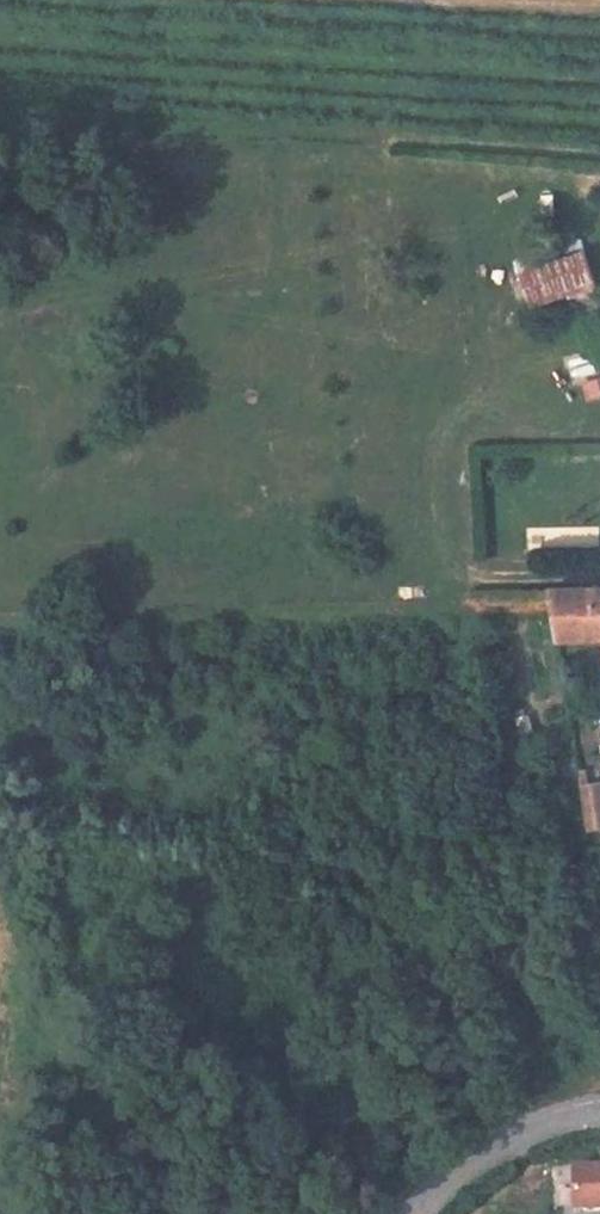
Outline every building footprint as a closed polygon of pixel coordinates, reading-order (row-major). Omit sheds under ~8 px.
[(516,277),(527,307),(598,282),(587,252),(516,277)] [(585,383),(590,402),(599,399),(599,379),(585,383)] [(558,642),(599,641),(599,590),(549,592),(550,594),(558,642)] [(582,829),(599,828),(599,774),(578,776),(582,829)] [(570,1179),(571,1213),(599,1213),(599,1178),(570,1179)]
